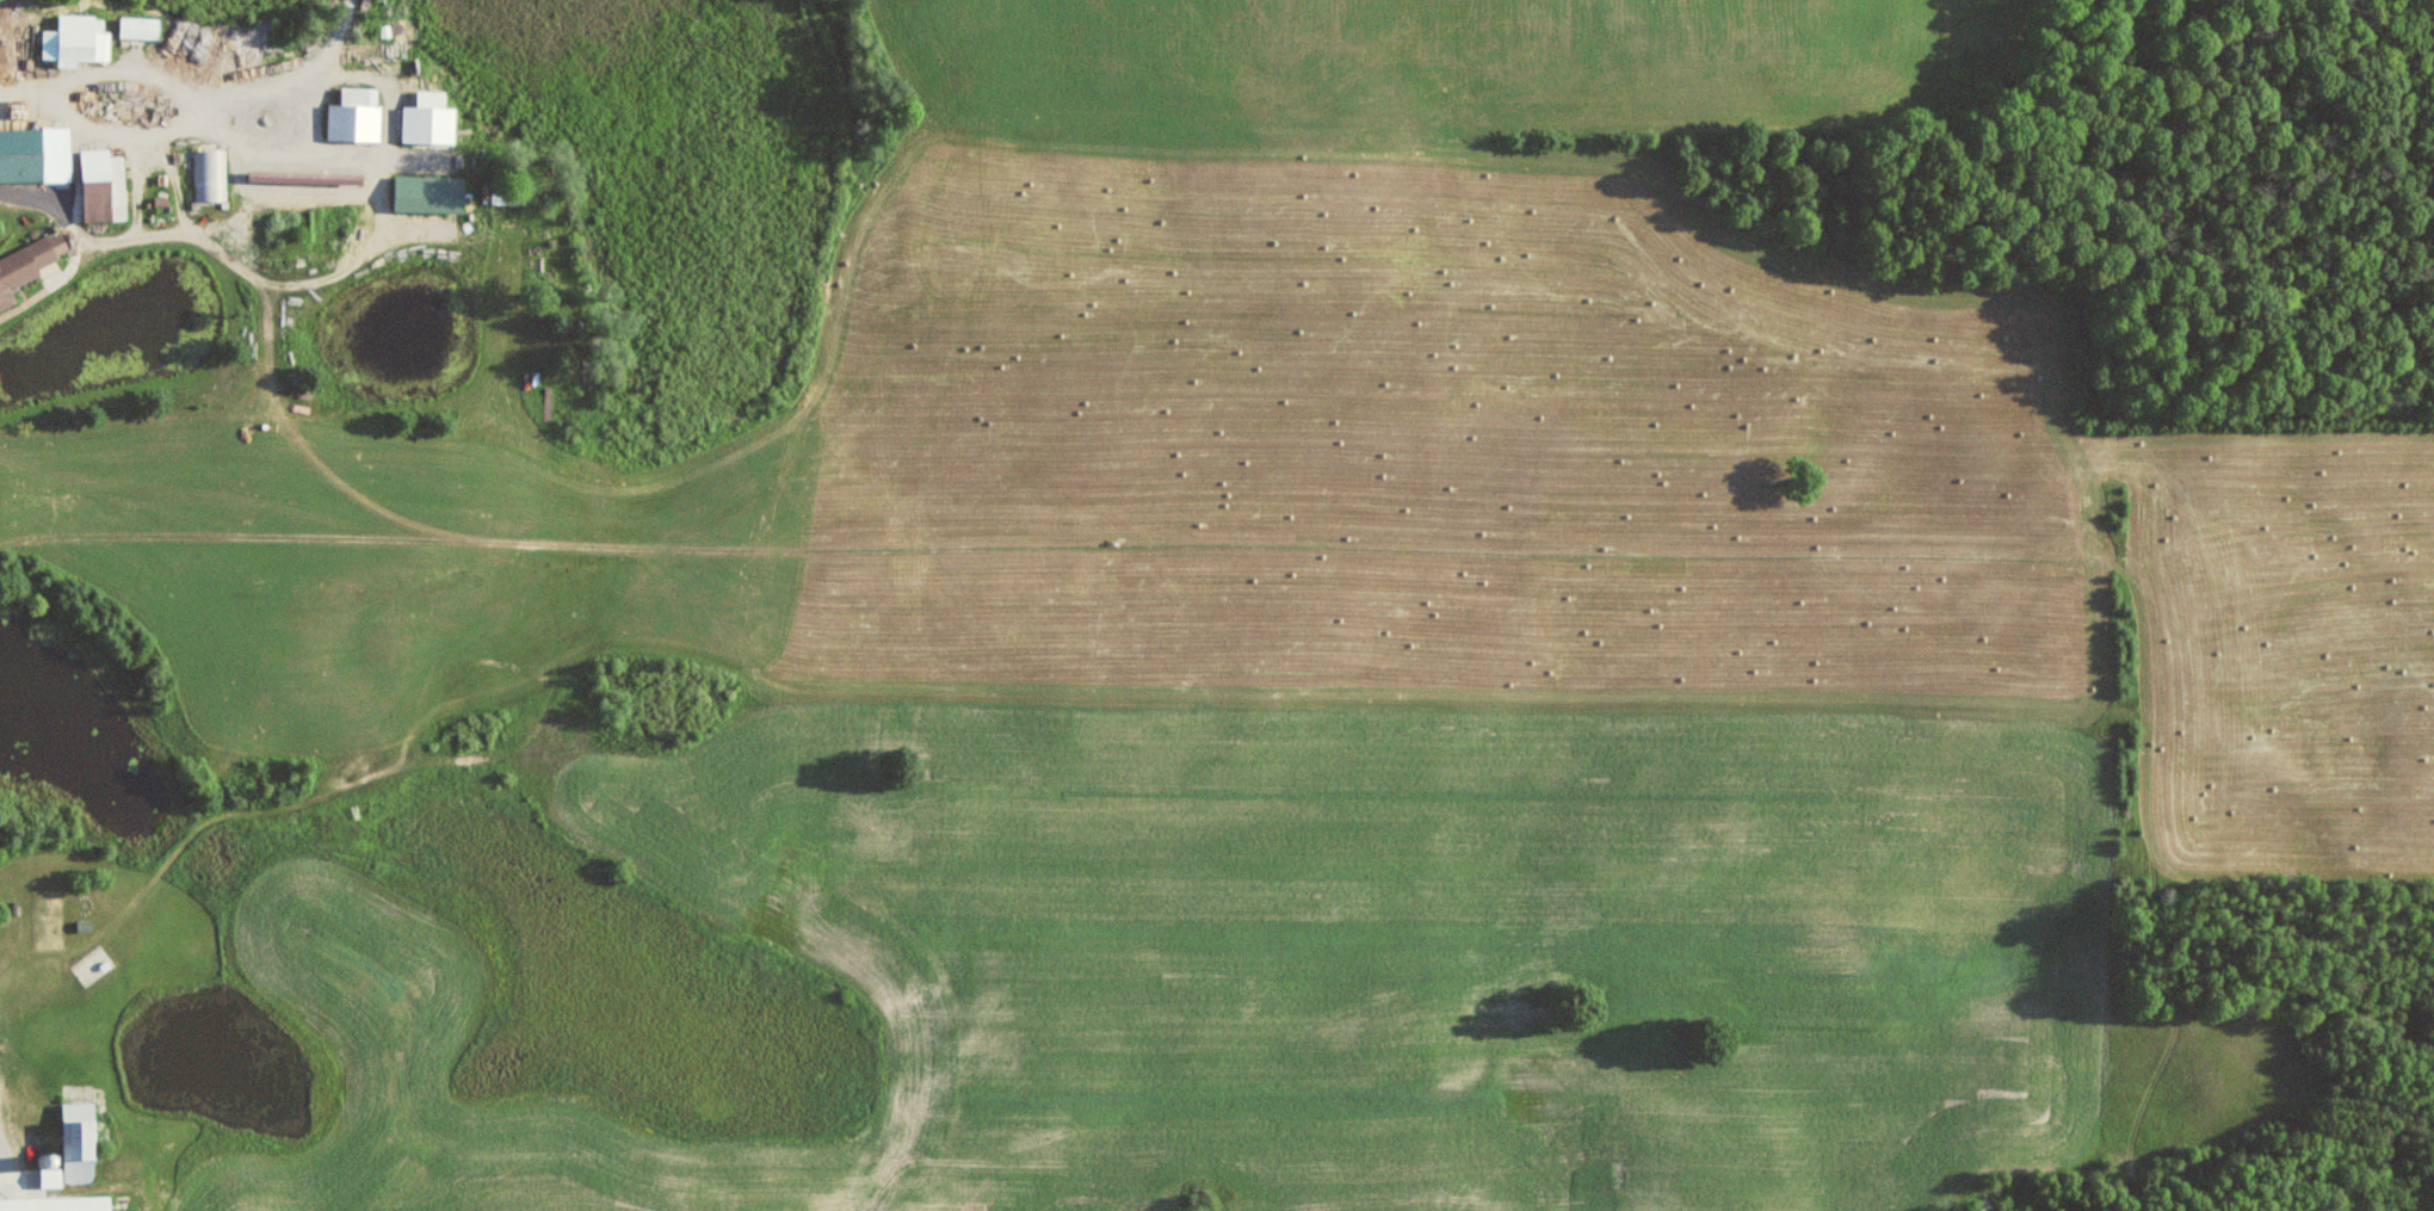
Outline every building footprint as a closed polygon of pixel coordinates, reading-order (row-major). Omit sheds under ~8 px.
[(79,61),(110,61),(111,16),(59,15),(59,31),(43,30),(43,59),(61,59),(60,68),(79,68),(79,61)] [(161,18),(122,18),(122,40),(161,40),(161,18)] [(329,140),(382,140),(382,87),(342,87),(342,104),(329,104),(329,140)] [(458,106),(447,106),(448,90),(418,90),(418,105),(404,105),(403,145),(457,146),(458,106)] [(73,181),(71,127),(0,128),(0,183),(73,181)] [(109,149),(86,149),(86,168),(109,168),(109,149)] [(227,149),(195,149),(195,203),(227,203),(227,149)] [(84,171),(86,222),(129,220),(127,169),(84,171)] [(18,304),(18,298),(13,287),(41,275),(41,266),(72,254),(63,233),(58,233),(0,257),(0,311),(18,304)] [(64,1183),(96,1183),(96,1104),(65,1104),(64,1183)] [(113,1195),(0,1198),(0,1210),(113,1210),(113,1195)]
